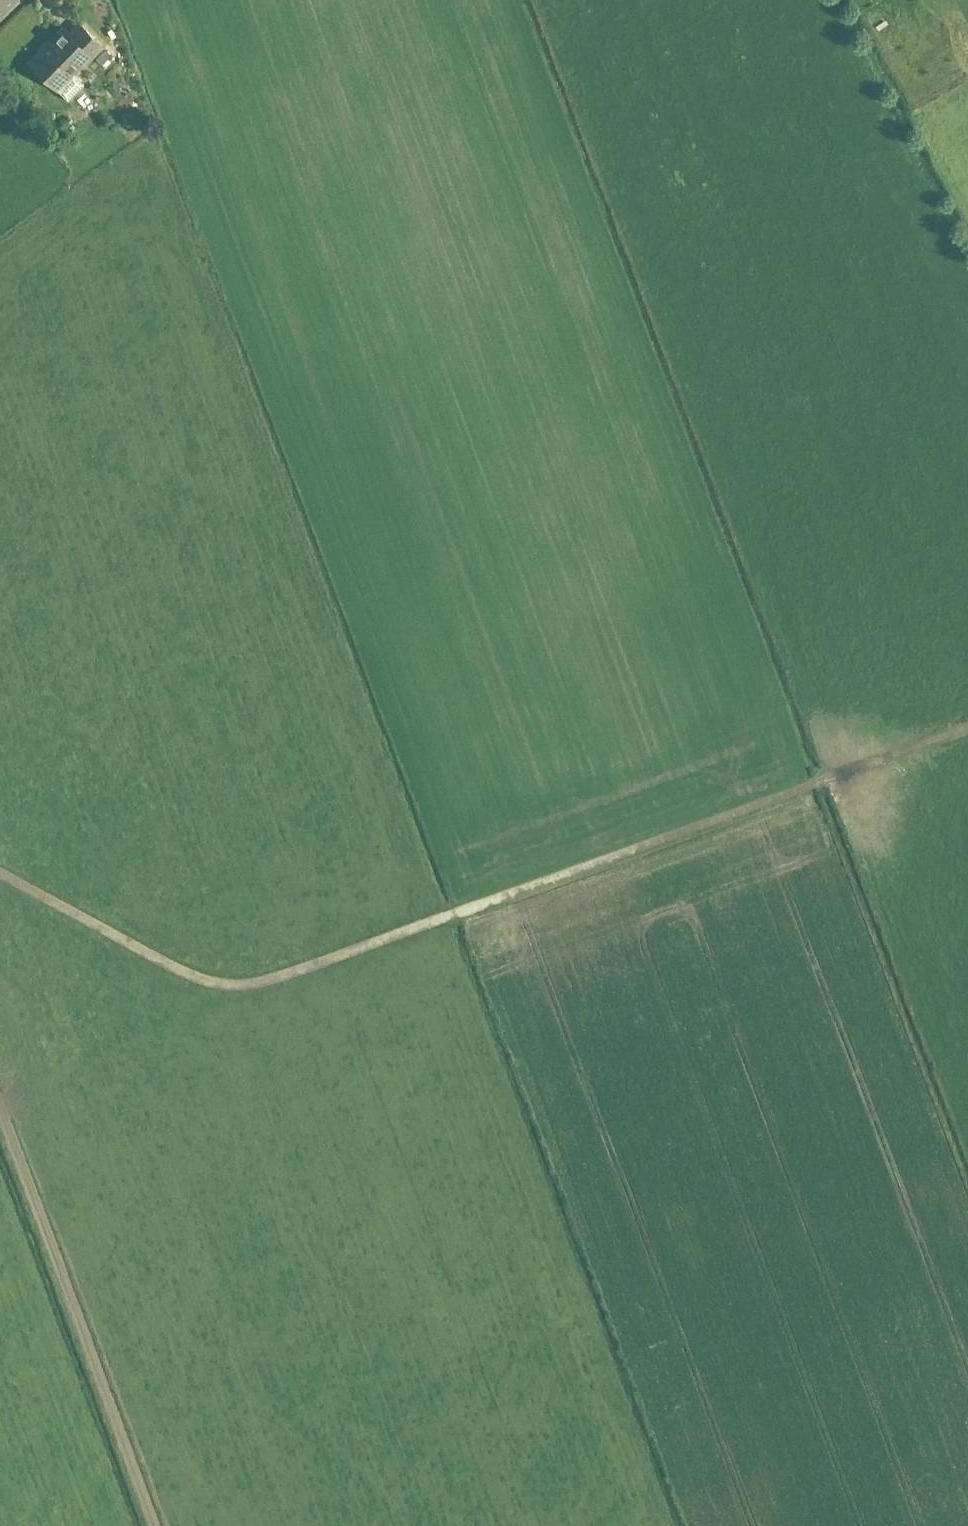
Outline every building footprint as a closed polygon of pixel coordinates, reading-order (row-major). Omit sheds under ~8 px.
[(29,63),(57,89),(68,100),(83,84),(72,73),(89,55),(92,58),(103,46),(77,22),(68,32),(62,27),(29,63)]
